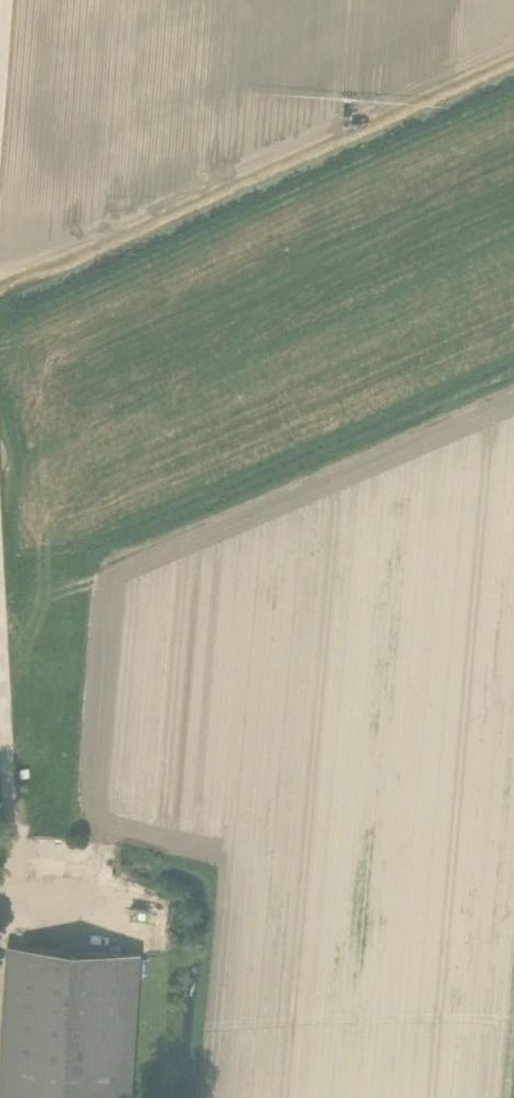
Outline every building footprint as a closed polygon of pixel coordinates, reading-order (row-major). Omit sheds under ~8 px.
[(141,951),(7,943),(0,1061),(0,1097),(132,1097),(141,951)]
